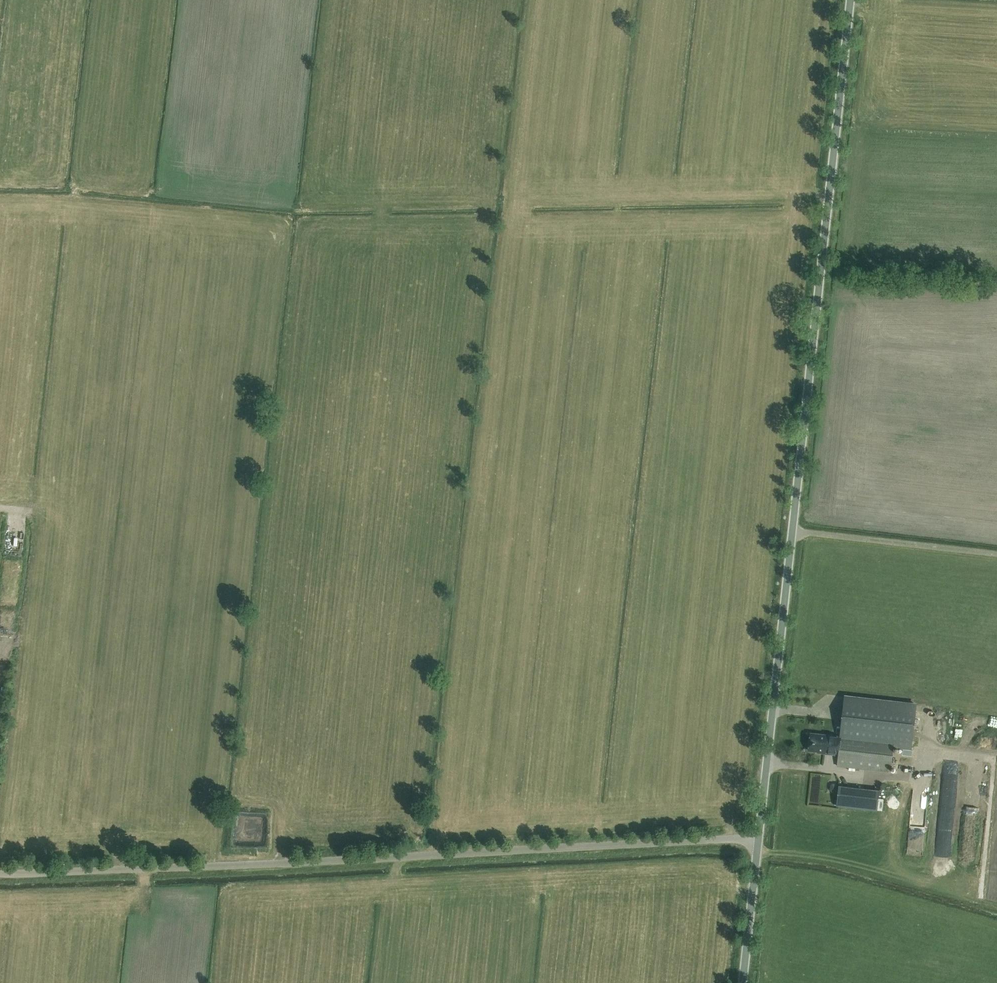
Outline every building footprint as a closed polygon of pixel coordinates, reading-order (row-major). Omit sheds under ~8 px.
[(808,750),(823,751),(823,752),(830,753),(831,749),(839,750),(838,765),(891,771),(893,748),(911,750),(917,703),(845,694),(840,737),(832,736),(833,735),(810,733),(808,750)] [(839,785),(837,805),(845,806),(847,786),(839,785)] [(879,789),(847,786),(845,806),(877,809),(879,789)] [(945,836),(951,817),(937,812),(931,831),(945,836)] [(919,849),(920,820),(905,819),(903,848),(919,849)]
